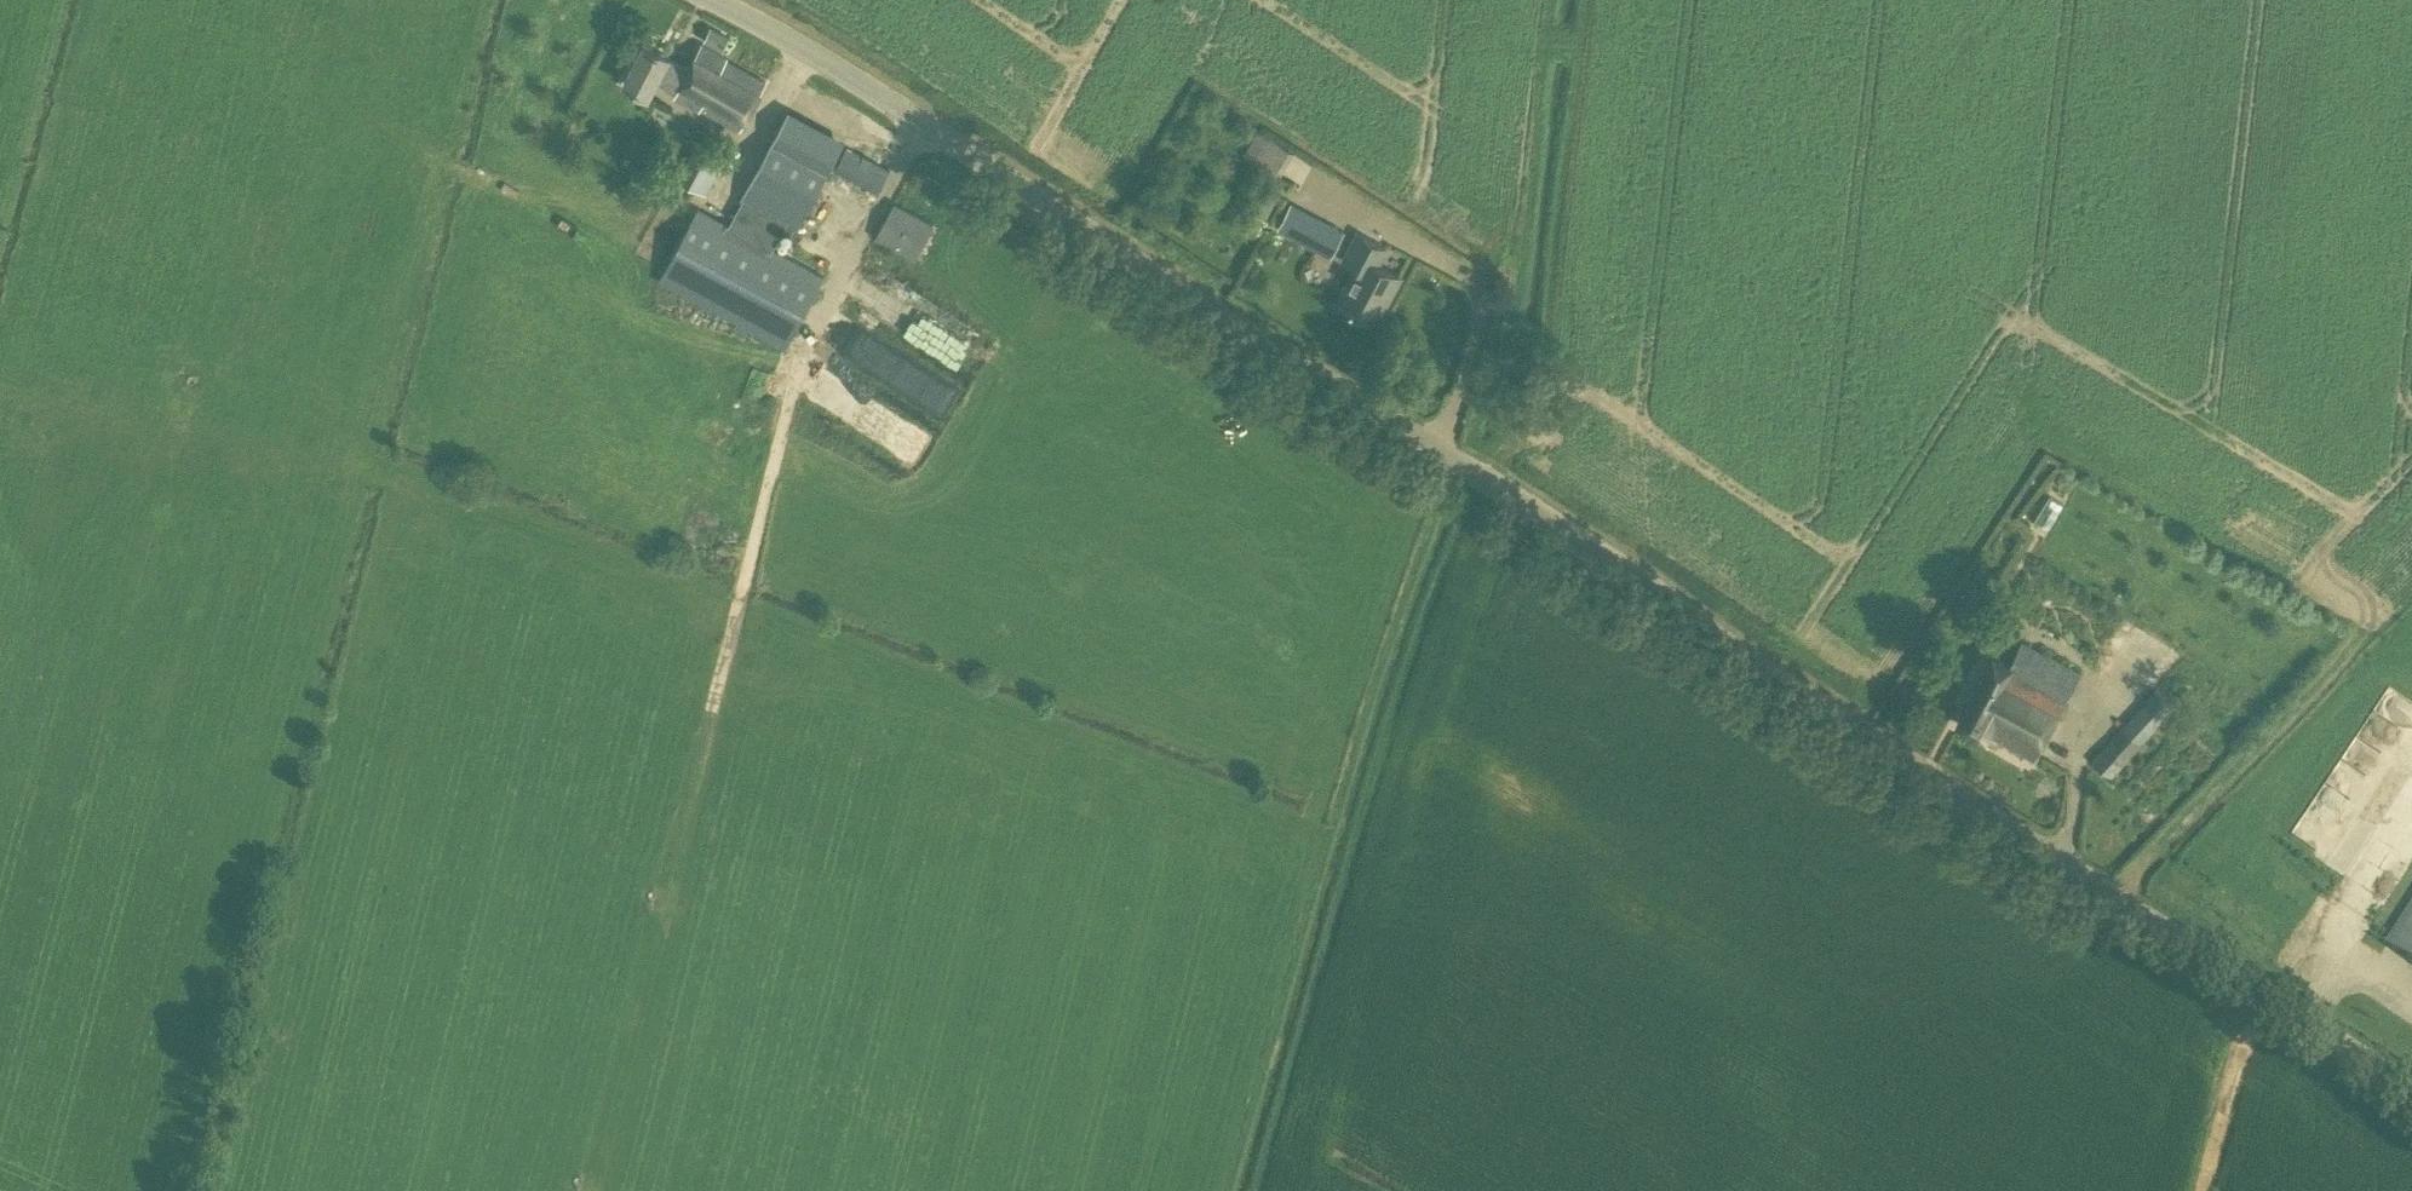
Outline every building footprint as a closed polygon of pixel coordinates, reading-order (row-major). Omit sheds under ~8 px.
[(711,26),(703,41),(722,51),(730,36),(711,26)] [(765,81),(726,60),(727,57),(701,43),(689,66),(643,43),(623,82),(648,95),(656,80),(676,91),(674,94),(739,130),(765,81)] [(795,228),(842,142),(787,112),(739,199),(742,200),(729,224),(698,207),(659,279),(785,348),(824,275),(773,248),(786,223),(795,228)] [(1278,177),(1296,151),(1267,133),(1250,159),(1278,177)] [(877,191),(888,170),(847,147),(836,168),(877,191)] [(690,148),(679,174),(703,183),(713,157),(690,148)] [(1273,207),(1279,196),(1263,187),(1257,199),(1273,207)] [(1329,257),(1344,229),(1292,202),(1277,229),(1329,257)] [(914,257),(932,223),(894,203),(876,237),(914,257)] [(1384,305),(1399,278),(1379,268),(1389,248),(1356,231),(1340,261),(1356,269),(1338,302),(1370,320),(1380,302),(1384,305)] [(952,331),(967,339),(974,325),(959,318),(952,331)] [(1992,657),(1958,722),(1984,736),(1986,733),(2007,744),(2033,758),(2078,673),(2050,658),(2022,643),(2009,666),(1992,657)] [(2411,715),(2411,702),(2383,685),(2308,815),(2343,835),(2411,715)] [(2112,777),(2175,707),(2154,688),(2092,759),(2112,777)] [(2411,817),(2411,778),(2397,810),(2411,817)] [(2191,832),(2175,846),(2183,855),(2199,840),(2191,832)] [(2385,944),(2411,961),(2411,903),(2385,944)]
